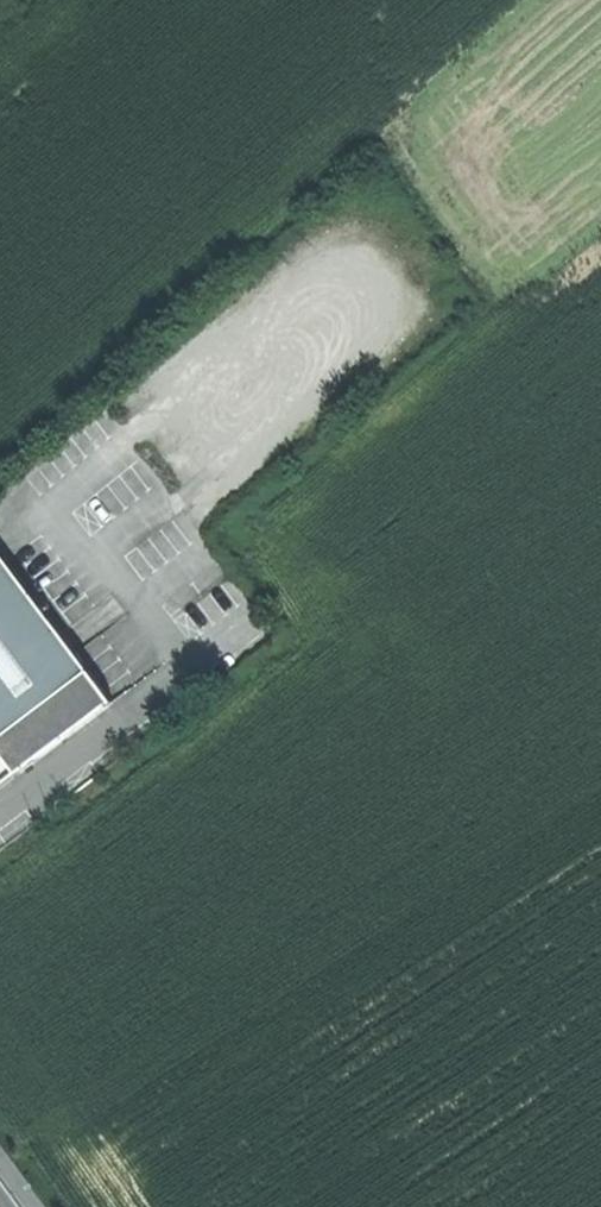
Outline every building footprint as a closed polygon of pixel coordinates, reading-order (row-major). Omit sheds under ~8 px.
[(0,564),(0,746),(20,773),(115,702),(6,559),(0,564)] [(20,773),(0,746),(0,788),(20,773)]
